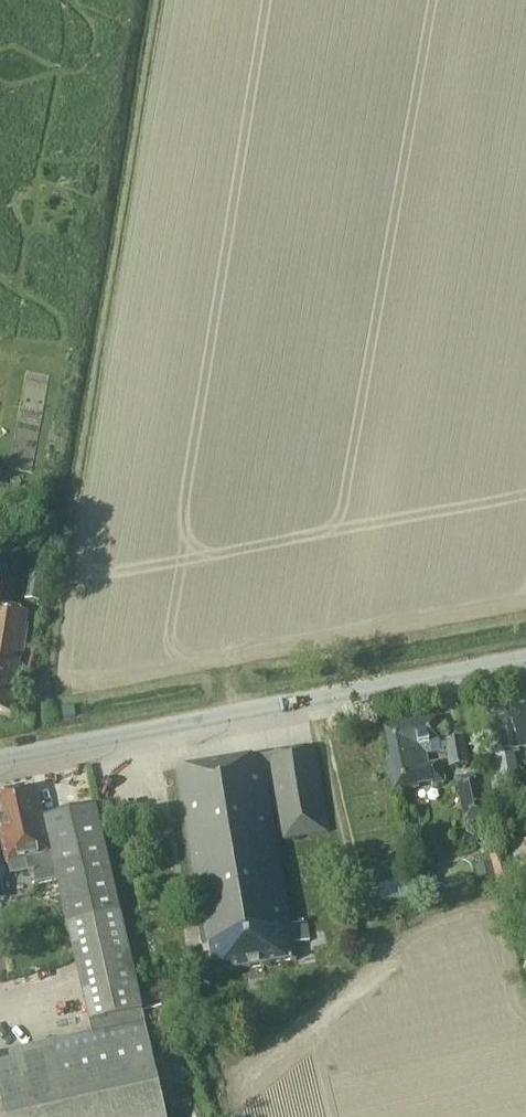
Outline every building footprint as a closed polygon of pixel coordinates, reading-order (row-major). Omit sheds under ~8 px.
[(40,603),(45,576),(30,573),(25,601),(40,603)] [(11,713),(28,612),(0,607),(0,711),(11,713)] [(509,705),(518,749),(525,747),(525,702),(509,705)] [(440,743),(436,719),(384,728),(390,761),(387,761),(393,792),(443,783),(441,771),(439,761),(430,763),(428,755),(441,753),(442,755),(447,754),(449,768),(468,764),(463,738),(445,741),(446,742),(440,743)] [(263,756),(264,765),(269,765),(282,840),(329,831),(314,748),(263,756)] [(518,753),(518,749),(485,755),(492,792),(520,787),(514,754),(518,753)] [(173,771),(196,908),(285,893),(264,765),(263,756),(173,771)] [(488,821),(479,775),(455,780),(464,826),(488,821)] [(36,790),(0,797),(0,837),(6,863),(23,860),(24,866),(29,865),(30,872),(34,872),(36,885),(59,880),(68,927),(92,1032),(0,1053),(0,1098),(4,1116),(166,1116),(120,915),(96,807),(43,819),(36,790)] [(510,881),(504,855),(490,858),(496,884),(510,881)] [(494,878),(490,863),(476,866),(479,882),(494,878)] [(291,925),(285,893),(196,908),(202,948),(210,946),(215,973),(296,960),(294,944),(309,941),(306,923),(291,925)]
